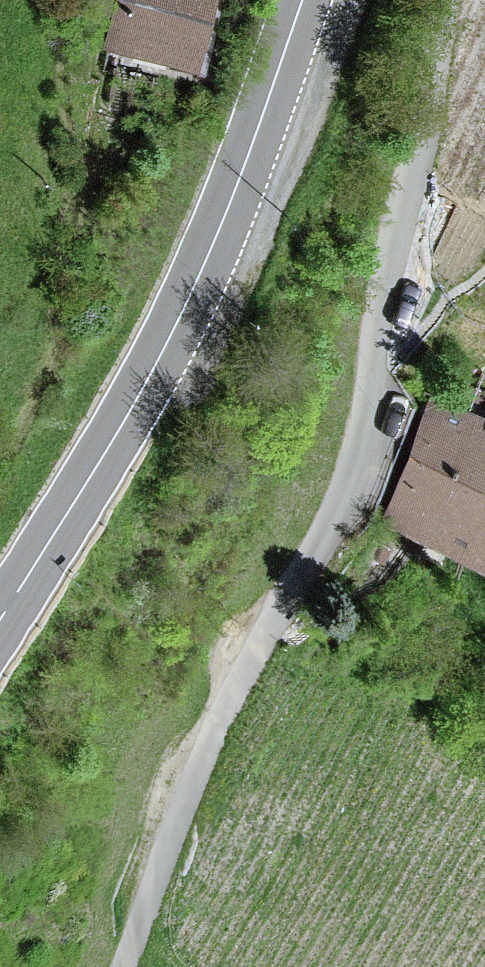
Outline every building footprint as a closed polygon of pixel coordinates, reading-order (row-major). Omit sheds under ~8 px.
[(199,67),(214,0),(121,0),(111,47),(199,67)] [(432,403),(383,526),(476,562),(484,539),(484,436),(476,432),(480,422),(432,403)]
